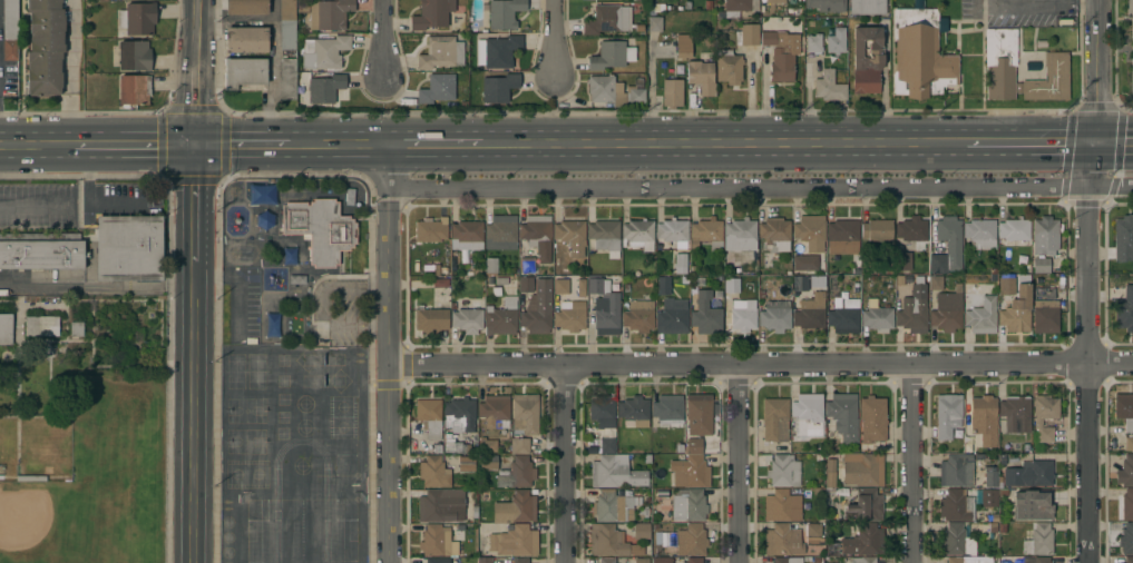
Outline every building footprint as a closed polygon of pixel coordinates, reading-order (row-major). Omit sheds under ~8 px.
[(3,16),(3,0),(17,0),(18,60),(3,60),(3,51),(2,51),(2,40),(3,40),(3,27),(2,27),(2,16),(3,16)] [(28,10),(28,0),(61,0),(61,2),(60,2),(60,9),(64,9),(64,17),(65,17),(65,31),(62,31),(64,45),(65,45),(65,52),(62,52),(62,59),(60,59),(60,73),(61,73),(61,88),(60,88),(60,96),(29,96),(29,91),(27,91),(27,70),(28,70),(28,63),(27,63),(27,52),(30,52),(29,41),(31,41),(31,34),(30,34),(29,13),(31,13),(31,10),(28,10)] [(225,14),(225,0),(267,0),(267,14),(225,14)] [(280,50),(280,0),(295,0),(295,50),(280,50)] [(342,18),(343,18),(343,21),(344,21),(344,30),(310,30),(310,1),(318,1),(319,1),(319,0),(324,0),(324,1),(338,1),(338,0),(354,0),(354,11),(341,11),(342,18)] [(420,17),(420,0),(455,0),(455,12),(448,12),(448,28),(426,27),(426,31),(410,30),(410,16),(420,17)] [(489,0),(511,0),(527,0),(527,11),(514,10),(514,19),(515,19),(515,21),(517,21),(517,29),(489,29),(489,0)] [(724,18),(724,0),(759,0),(759,10),(739,11),(739,18),(724,18)] [(804,8),(804,0),(844,0),(844,11),(819,12),(818,8),(804,8)] [(850,14),(850,0),(886,0),(886,14),(850,14)] [(912,9),(912,0),(922,0),(922,9),(938,9),(938,18),(946,18),(946,32),(937,32),(937,56),(957,56),(958,85),(945,85),(945,87),(941,87),(941,95),(893,95),(893,72),(896,72),(896,41),(893,41),(893,9),(912,9)] [(1124,19),(1130,19),(1129,39),(1132,39),(1132,0),(1125,0),(1124,19)] [(156,24),(153,24),(153,36),(126,36),(126,28),(118,28),(118,10),(125,10),(125,4),(150,4),(150,2),(156,2),(156,24)] [(619,6),(619,7),(627,7),(627,30),(619,30),(619,31),(598,31),(598,34),(583,34),(583,20),(594,20),(594,6),(619,6)] [(662,17),(662,31),(648,31),(648,17),(662,17)] [(759,46),(735,46),(735,32),(741,32),(741,23),(759,23),(759,46)] [(267,28),(267,52),(225,52),(225,28),(267,28)] [(844,52),(838,52),(838,56),(833,56),(833,53),(826,53),(826,37),(833,36),(833,28),(844,28),(844,52)] [(881,47),(883,47),(883,65),(879,69),(879,93),(852,93),(852,28),(881,28),(881,47)] [(1017,67),(1014,67),(1014,99),(987,99),(987,67),(985,67),(985,29),(1016,29),(1017,67)] [(785,32),(785,34),(799,34),(799,55),(793,55),(793,82),(770,82),(770,63),(772,63),(772,48),(774,48),(774,46),(761,46),(760,32),(785,32)] [(821,52),(820,52),(820,55),(813,55),(813,52),(805,52),(805,37),(814,37),(814,33),(821,33),(821,52)] [(675,36),(691,34),(691,58),(685,58),(685,61),(680,61),(680,58),(676,59),(675,36)] [(351,50),(338,50),(338,56),(341,56),(341,69),(315,69),(315,70),(311,70),(311,69),(302,69),(302,53),(303,53),(303,40),(335,40),(334,36),(350,36),(351,50)] [(485,39),(507,39),(507,36),(521,36),(521,50),(508,50),(508,57),(511,57),(511,68),(485,68),(485,39)] [(417,56),(430,56),(430,48),(429,48),(429,46),(427,46),(427,37),(455,37),(455,42),(463,42),(463,66),(432,66),(432,69),(417,69),(417,56)] [(118,41),(147,41),(147,49),(150,49),(150,71),(145,71),(145,70),(119,70),(118,41)] [(587,57),(599,57),(599,41),(625,41),(625,48),(635,48),(635,62),(625,62),(625,67),(603,67),(603,70),(587,71),(587,57)] [(669,58),(670,42),(655,42),(655,57),(669,58)] [(741,60),(743,60),(743,66),(741,66),(741,81),(740,81),(740,86),(726,86),(726,81),(715,81),(715,56),(716,56),(716,50),(732,50),(732,56),(741,56),(741,60)] [(1068,99),(1022,100),(1022,81),(1044,80),(1044,52),(1067,52),(1068,99)] [(224,72),(225,72),(225,65),(224,65),(224,58),(228,58),(228,59),(265,59),(265,81),(266,81),(266,85),(236,85),(236,90),(224,90),(224,72)] [(280,59),(295,59),(295,100),(280,100),(280,59)] [(713,83),(715,83),(715,97),(701,97),(700,83),(686,85),(686,61),(700,61),(700,63),(713,63),(713,83)] [(833,85),(847,85),(847,100),(822,100),(822,97),(814,97),(814,79),(821,79),(821,69),(833,69),(833,85)] [(309,78),(331,78),(331,75),(345,75),(345,89),(334,89),(334,103),(309,103),(309,78)] [(417,89),(428,89),(428,75),(455,75),(455,100),(432,100),(432,103),(417,103),(417,89)] [(482,95),(481,95),(481,92),(482,92),(482,78),(505,78),(505,75),(519,75),(519,88),(508,88),(508,102),(482,102),(482,95)] [(118,76),(146,76),(146,77),(149,77),(149,95),(148,95),(148,105),(118,105),(118,76)] [(589,93),(588,93),(588,83),(586,83),(586,80),(588,80),(588,77),(608,77),(608,76),(613,76),(613,77),(614,77),(614,83),(623,83),(623,93),(626,93),(626,87),(634,86),(634,80),(643,80),(643,88),(636,88),(636,87),(635,87),(635,89),(645,89),(645,101),(644,101),(644,103),(626,103),(626,107),(613,108),(613,102),(589,102),(589,93)] [(662,80),(682,80),(682,107),(662,107),(662,80)] [(353,206),(344,206),(345,188),(354,189),(353,206)] [(310,240),(303,240),(303,234),(282,234),(282,211),(276,211),(276,206),(285,206),(285,203),(306,203),(306,206),(310,206),(310,203),(313,203),(313,199),(334,199),(334,201),(339,201),(339,216),(350,216),(350,219),(353,219),(353,223),(356,223),(356,244),(353,244),(353,248),(350,248),(350,251),(339,251),(339,265),(335,265),(335,268),(314,268),(314,266),(310,266),(310,240)] [(485,224),(486,224),(486,217),(491,217),(491,216),(517,216),(517,250),(485,249),(485,224)] [(526,239),(519,239),(519,225),(526,225),(526,216),(550,216),(550,241),(549,241),(549,264),(538,264),(538,255),(536,255),(536,247),(528,247),(526,241),(526,239)] [(799,224),(799,216),(824,216),(824,241),(823,241),(823,254),(799,254),(799,245),(807,245),(807,241),(799,241),(799,238),(792,238),(792,224),(799,224)] [(910,220),(910,216),(919,216),(919,220),(927,220),(927,241),(926,241),(926,244),(924,244),(924,251),(915,251),(915,241),(901,241),(901,238),(895,238),(895,223),(901,224),(901,220),(910,220)] [(947,271),(947,274),(929,274),(929,255),(946,255),(946,241),(936,240),(936,220),(944,220),(944,216),(955,216),(955,220),(961,220),(960,271),(947,271)] [(1058,250),(1054,250),(1054,256),(1047,256),(1047,255),(1033,255),(1033,220),(1041,220),(1041,216),(1051,216),(1051,220),(1058,220),(1058,250)] [(1131,220),(1132,220),(1132,245),(1130,248),(1130,261),(1114,260),(1114,220),(1123,220),(1123,216),(1131,216),(1131,220)] [(96,217),(162,217),(162,280),(96,280),(96,217)] [(416,221),(423,221),(423,218),(431,218),(431,221),(439,221),(439,217),(447,217),(447,239),(440,239),(440,243),(416,243),(416,221)] [(553,225),(559,224),(559,221),(568,221),(568,217),(576,217),(577,221),(585,221),(585,247),(584,247),(584,264),(565,264),(565,257),(558,257),(558,251),(554,251),(553,225)] [(696,224),(696,221),(709,221),(709,217),(714,217),(714,221),(722,221),(722,251),(710,251),(710,241),(697,241),(697,249),(690,249),(690,224),(696,224)] [(724,224),(731,224),(731,220),(743,220),(743,217),(748,217),(748,220),(756,221),(755,250),(738,250),(724,250),(724,224)] [(655,224),(662,224),(662,221),(671,221),(671,218),(675,218),(675,220),(688,221),(687,241),(687,249),(686,249),(686,268),(673,268),(673,264),(674,264),(674,254),(675,254),(675,250),(655,250),(655,224)] [(765,224),(765,218),(782,218),(782,221),(790,220),(790,241),(789,241),(789,251),(778,251),(778,253),(770,253),(770,250),(765,250),(764,238),(759,238),(759,224),(765,224)] [(622,225),(628,225),(628,221),(642,221),(642,219),(645,219),(645,221),(653,221),(653,251),(643,253),(643,247),(622,247),(622,225)] [(833,224),(833,220),(858,220),(859,254),(828,254),(828,241),(827,241),(827,224),(833,224)] [(892,220),(892,241),(868,241),(868,238),(861,238),(861,224),(868,224),(868,220),(892,220)] [(995,249),(980,249),(971,249),(971,240),(969,240),(969,238),(964,238),(964,224),(970,224),(970,220),(995,220),(995,249)] [(1029,246),(997,246),(997,223),(1004,223),(1004,220),(1029,220),(1029,246)] [(451,225),(457,225),(457,221),(482,221),(482,250),(470,250),(470,249),(450,249),(451,225)] [(594,239),(587,239),(587,225),(594,224),(594,221),(619,221),(619,251),(618,251),(618,259),(608,259),(608,251),(607,251),(607,250),(594,250),(594,239)] [(84,269),(0,269),(0,234),(80,234),(80,240),(84,240),(84,269)] [(826,256),(826,270),(792,270),(792,256),(826,256)] [(910,257),(910,270),(896,270),(896,257),(910,257)] [(486,258),(497,258),(497,274),(491,273),(491,276),(485,276),(486,258)] [(535,258),(535,273),(520,273),(520,258),(535,258)] [(1049,258),(1049,274),(1033,274),(1033,258),(1049,258)] [(942,276),(942,290),(929,290),(929,276),(942,276)] [(551,329),(549,329),(549,334),(528,334),(528,329),(526,329),(526,327),(519,327),(519,313),(526,313),(526,310),(525,310),(530,295),(530,293),(519,293),(519,278),(533,277),(533,279),(551,279),(551,329)] [(657,277),(670,277),(670,286),(671,286),(671,289),(670,289),(670,295),(657,296),(657,277)] [(808,277),(808,290),(793,290),(793,277),(808,277)] [(587,279),(603,278),(603,293),(618,293),(619,335),(596,336),(596,329),(595,329),(594,298),(602,298),(602,294),(587,294),(587,279)] [(739,278),(739,293),(724,293),(724,278),(739,278)] [(1029,333),(1005,333),(1005,326),(997,325),(998,302),(1008,302),(1008,299),(1014,299),(1014,296),(998,295),(998,278),(1026,278),(1026,284),(1031,284),(1029,333)] [(555,279),(568,279),(568,294),(555,294),(555,279)] [(955,294),(955,284),(961,284),(961,328),(954,328),(954,333),(941,333),(941,328),(936,328),(936,326),(929,326),(929,310),(936,310),(936,294),(955,294)] [(1124,285),(1132,285),(1132,333),(1124,333),(1124,328),(1114,328),(1114,300),(1124,300),(1124,285)] [(1054,288),(1054,299),(1034,299),(1034,288),(1054,288)] [(696,312),(696,290),(716,290),(716,298),(722,298),(722,334),(696,334),(696,326),(690,326),(690,312),(696,312)] [(995,334),(970,334),(970,326),(964,326),(964,294),(983,294),(983,290),(988,290),(988,295),(995,295),(995,334)] [(804,300),(804,299),(809,299),(809,300),(812,300),(813,292),(824,292),(823,309),(824,309),(824,334),(799,334),(799,326),(793,326),(793,312),(799,312),(800,300),(804,300)] [(485,307),(492,307),(492,309),(504,309),(504,296),(516,296),(517,329),(516,329),(516,334),(491,334),(491,336),(485,336),(485,307)] [(926,297),(926,308),(927,308),(927,328),(926,328),(926,334),(909,334),(909,329),(902,329),(902,326),(895,326),(895,312),(901,312),(901,297),(926,297)] [(655,312),(663,312),(663,298),(673,298),(673,299),(687,299),(687,334),(656,334),(655,312)] [(843,298),(843,299),(859,299),(859,334),(833,334),(833,326),(827,326),(827,298),(843,298)] [(877,298),(877,308),(893,308),(892,329),(888,329),(888,334),(876,334),(876,329),(868,329),(868,326),(861,326),(861,312),(866,312),(866,306),(868,306),(868,298),(877,298)] [(755,300),(755,309),(755,329),(749,329),(749,333),(739,333),(739,329),(731,329),(731,308),(731,300),(755,300)] [(554,313),(560,312),(560,302),(585,302),(585,329),(577,329),(578,333),(568,333),(568,329),(560,329),(560,327),(554,327),(554,313)] [(622,312),(628,312),(628,302),(654,302),(654,329),(648,329),(648,334),(636,334),(636,329),(628,329),(628,327),(622,327),(622,312)] [(790,302),(790,329),(783,329),(783,334),(773,334),(773,329),(765,329),(765,326),(759,326),(759,312),(765,312),(765,302),(790,302)] [(1058,302),(1058,328),(1049,328),(1049,333),(1034,333),(1034,328),(1033,328),(1033,302),(1058,302)] [(450,313),(457,313),(457,309),(473,309),(473,304),(479,304),(479,309),(482,309),(482,329),(477,329),(477,335),(465,335),(465,329),(457,329),(457,327),(451,327),(450,313)] [(416,309),(418,309),(418,306),(423,306),(423,309),(449,309),(448,330),(440,330),(440,335),(421,335),(421,330),(414,330),(416,309)] [(12,345),(0,345),(0,314),(11,314),(12,345)] [(26,316),(59,317),(58,336),(25,336),(26,316)] [(82,322),(82,336),(70,337),(70,322),(82,322)] [(822,394),(822,423),(810,423),(810,419),(798,419),(798,416),(791,416),(791,402),(797,402),(797,394),(822,394)] [(857,394),(857,445),(841,445),(841,434),(836,434),(836,431),(833,431),(833,421),(836,421),(836,419),(831,419),(831,421),(827,421),(827,417),(824,417),(824,402),(831,402),(831,394),(857,394)] [(512,395),(538,395),(538,435),(525,435),(525,429),(512,429),(512,395)] [(617,403),(624,403),(624,399),(632,399),(632,395),(642,395),(642,399),(648,399),(648,427),(624,427),(624,419),(624,417),(617,417),(617,403)] [(651,403),(657,403),(657,395),(683,395),(683,419),(682,419),(682,427),(658,427),(658,421),(657,421),(657,417),(652,417),(651,403)] [(712,395),(712,436),(702,436),(702,454),(686,454),(686,439),(685,439),(684,419),(686,419),(686,395),(712,395)] [(861,419),(860,419),(860,398),(867,398),(867,395),(873,395),(873,398),(886,398),(886,441),(871,441),(871,444),(861,444),(861,419)] [(961,395),(961,419),(936,419),(936,395),(961,395)] [(509,428),(500,428),(500,421),(495,421),(495,429),(485,429),(485,417),(478,417),(477,403),(484,403),(484,396),(509,396),(509,428)] [(996,447),(980,447),(980,434),(970,434),(970,398),(981,398),(981,396),(992,396),(992,398),(996,398),(996,447)] [(1031,433),(1005,433),(1005,416),(998,416),(998,402),(1005,402),(1005,398),(1006,396),(1028,396),(1031,398),(1031,433)] [(1058,419),(1042,418),(1042,427),(1054,427),(1054,443),(1036,443),(1036,428),(1035,428),(1035,419),(1034,419),(1034,398),(1035,398),(1035,396),(1051,396),(1051,398),(1058,398),(1058,419)] [(443,403),(450,403),(450,401),(462,401),(462,397),(468,397),(468,401),(475,401),(475,421),(473,421),(473,433),(452,433),(452,427),(443,427),(443,403)] [(615,428),(597,428),(597,422),(596,422),(596,421),(589,421),(589,399),(602,399),(602,397),(608,397),(608,399),(615,399),(615,428)] [(1114,398),(1132,398),(1132,433),(1124,433),(1124,418),(1114,418),(1114,398)] [(789,399),(789,419),(788,419),(788,442),(763,442),(763,426),(763,399),(789,399)] [(427,429),(422,429),(422,421),(416,421),(416,401),(440,401),(441,441),(427,441),(427,429)] [(951,425),(951,441),(936,441),(936,425),(951,425)] [(445,434),(450,434),(450,438),(455,438),(455,443),(462,443),(462,445),(469,445),(469,454),(452,453),(452,452),(445,452),(445,434)] [(1124,437),(1132,437),(1132,451),(1124,452),(1124,437)] [(529,438),(529,454),(511,454),(511,438),(529,438)] [(600,438),(614,438),(614,454),(600,454),(600,438)] [(497,441),(497,453),(479,453),(479,441),(497,441)] [(861,453),(861,454),(883,454),(883,486),(858,486),(854,486),(854,485),(842,485),(842,453),(861,453)] [(973,454),(973,486),(939,486),(939,461),(947,461),(947,454),(973,454)] [(1124,454),(1132,454),(1132,486),(1122,486),(1122,483),(1115,483),(1115,471),(1122,471),(1122,461),(1124,461),(1124,454)] [(422,480),(419,480),(419,462),(426,462),(426,455),(440,456),(440,462),(443,462),(443,470),(450,470),(450,487),(422,487),(422,480)] [(480,455),(497,455),(497,471),(480,471),(480,455)] [(496,475),(498,475),(498,470),(509,470),(509,472),(510,472),(510,462),(512,462),(512,455),(528,455),(528,462),(530,462),(530,468),(536,468),(536,481),(531,481),(531,487),(496,487),(496,475)] [(590,462),(599,462),(599,455),(627,455),(627,471),(647,471),(647,486),(617,486),(617,487),(590,487),(590,462)] [(673,472),(668,472),(668,462),(677,462),(677,455),(686,455),(702,455),(702,462),(704,462),(704,467),(709,467),(709,486),(704,486),(704,487),(673,486),(673,472)] [(800,486),(770,486),(770,478),(766,478),(766,470),(770,470),(770,462),(773,462),(773,455),(788,455),(788,462),(800,462),(800,486)] [(475,456),(475,473),(458,473),(458,456),(475,456)] [(826,460),(836,460),(834,487),(826,487),(826,460)] [(1052,486),(1004,486),(1004,487),(998,487),(998,482),(1004,482),(1004,468),(1018,468),(1018,461),(1052,461),(1052,486)] [(996,487),(985,487),(985,472),(986,472),(986,467),(996,467),(996,487)] [(876,487),(876,495),(882,495),(882,521),(859,521),(859,520),(844,520),(844,505),(856,505),(856,495),(857,495),(857,487),(876,487)] [(702,496),(704,496),(704,505),(707,505),(707,514),(704,514),(704,521),(684,521),(672,521),(672,491),(687,490),(702,488),(702,496)] [(764,496),(773,496),(773,488),(788,488),(788,495),(801,495),(801,521),(764,521),(764,496)] [(964,488),(964,491),(969,491),(969,490),(995,490),(995,491),(997,491),(997,500),(995,500),(995,502),(990,502),(990,505),(986,505),(986,514),(997,514),(997,522),(986,522),(986,521),(939,521),(939,488),(964,488)] [(1124,488),(1132,488),(1132,521),(1122,521),(1122,513),(1120,513),(1120,508),(1122,508),(1122,495),(1124,495),(1124,488)] [(418,496),(426,496),(426,490),(463,490),(463,497),(466,497),(466,502),(463,502),(463,504),(466,504),(466,510),(463,510),(463,521),(442,521),(442,522),(418,522),(418,496)] [(492,503),(510,503),(510,496),(514,496),(514,490),(528,490),(528,496),(536,496),(536,521),(512,522),(512,523),(492,523),(492,503)] [(593,503),(596,503),(596,496),(599,496),(599,490),(615,490),(615,496),(617,496),(617,497),(633,497),(633,521),(596,521),(596,515),(593,515),(593,503)] [(1051,505),(1053,505),(1053,520),(1015,520),(1015,507),(1013,507),(1013,493),(1023,493),(1023,491),(1051,491),(1051,505)] [(649,523),(649,540),(634,540),(634,523),(649,523)] [(676,531),(687,531),(686,524),(702,523),(702,530),(704,530),(705,540),(707,539),(707,547),(705,547),(705,555),(676,555),(676,531)] [(764,530),(773,530),(773,523),(788,523),(788,530),(800,530),(800,544),(804,544),(804,554),(792,554),(792,555),(764,555),(764,530)] [(840,539),(852,539),(852,536),(858,536),(858,530),(861,530),(860,523),(876,523),(876,530),(882,530),(882,554),(858,555),(858,554),(841,554),(840,539)] [(961,523),(961,530),(965,530),(964,537),(975,537),(975,556),(968,556),(968,555),(944,555),(944,546),(939,546),(939,537),(944,537),(944,530),(947,530),(947,523),(961,523)] [(1049,523),(1049,530),(1053,530),(1053,554),(1023,554),(1023,541),(1032,541),(1032,523),(1049,523)] [(1124,523),(1132,523),(1132,554),(1122,554),(1122,546),(1120,546),(1120,537),(1122,537),(1122,530),(1124,530),(1124,523)] [(418,542),(422,542),(423,531),(426,531),(426,524),(450,524),(450,542),(458,542),(458,555),(450,555),(450,556),(423,556),(423,551),(418,551),(418,542)] [(488,534),(507,534),(507,524),(528,524),(528,531),(537,531),(537,555),(497,555),(497,551),(489,552),(488,534)] [(615,524),(615,530),(617,530),(617,531),(623,532),(623,543),(628,543),(628,545),(644,545),(643,556),(590,555),(590,524),(615,524)] [(821,539),(823,539),(823,545),(807,545),(807,536),(804,536),(804,525),(807,525),(807,524),(821,524),(821,539)]
